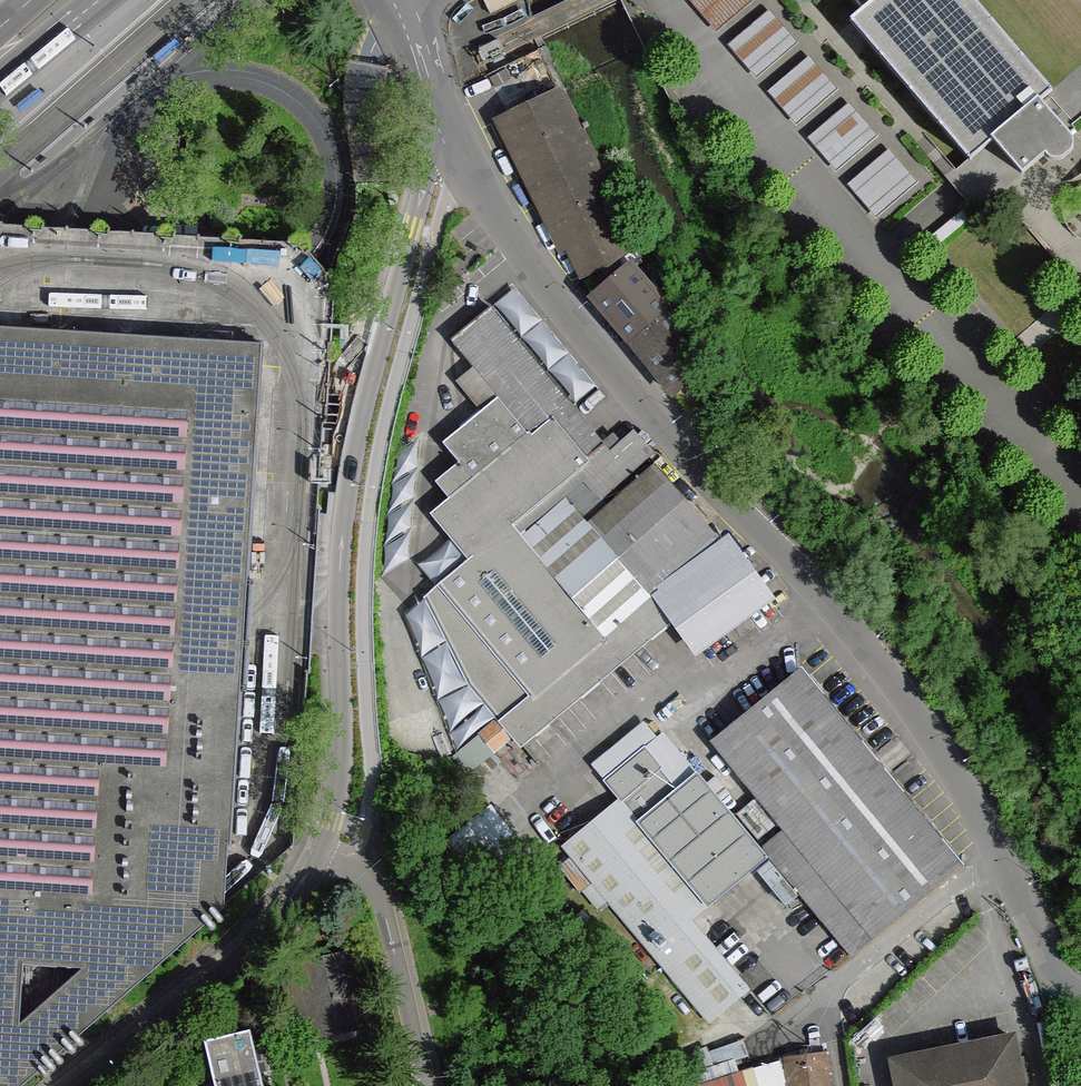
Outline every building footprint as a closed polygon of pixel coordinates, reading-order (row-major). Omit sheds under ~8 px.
[(644,41),(626,0),(563,0),(525,17),(535,41),(546,36),(562,74),(592,61),(586,47),(619,33),(626,49),(644,41)] [(752,0),(698,0),(716,25),(752,0)] [(856,6),(842,18),(963,158),(985,138),(1018,173),(1041,155),(1053,161),(1069,151),(1068,139),(1035,101),(1049,89),(972,0),(850,0),(856,6)] [(773,6),(733,41),(759,70),(799,36),(773,6)] [(812,52),(773,88),(801,118),(840,81),(812,52)] [(558,91),(496,121),(560,250),(567,247),(582,275),(602,265),(636,248),(558,91)] [(812,133),(840,165),(880,131),(853,98),(812,133)] [(880,211),(920,177),(893,146),(853,180),(880,211)] [(263,349),(244,618),(227,882),(226,909),(293,839),(314,503),(327,288),(306,265),(296,254),(285,242),(162,234),(67,228),(0,224),(0,334),(263,349)] [(611,284),(631,268),(642,259),(636,248),(602,265),(611,284)] [(611,284),(594,298),(690,413),(708,397),(668,312),(631,268),(611,284)] [(610,452),(491,308),(453,339),(474,365),(500,397),(484,409),(444,443),(460,462),(475,481),(452,501),(435,514),(470,557),(508,527),(514,535),(584,476),(601,498),(647,457),(652,452),(633,431),(610,452)] [(263,349),(0,334),(0,1085),(17,1085),(226,909),(227,882),(244,618),(263,349)] [(458,378),(484,409),(500,397),(474,365),(458,378)] [(607,506),(654,465),(647,457),(601,498),(607,506)] [(475,481),(460,462),(436,482),(452,501),(475,481)] [(514,535),(621,661),(677,615),(662,594),(727,549),(654,465),(607,506),(601,498),(584,476),(514,535)] [(621,661),(514,535),(508,527),(470,557),(426,594),(472,685),(493,710),(500,718),(513,735),(521,744),(621,661)] [(662,594),(677,615),(696,642),(761,596),(727,549),(662,594)] [(850,955),(959,866),(949,853),(811,684),(801,671),(714,741),(786,830),(763,849),(767,855),(850,955)] [(825,673),(811,684),(949,853),(965,840),(825,673)] [(474,726),(481,734),(500,718),(493,710),(474,726)] [(494,751),(513,735),(500,718),(481,734),(494,751)] [(595,766),(607,781),(644,750),(659,768),(678,790),(696,777),(662,736),(657,740),(645,725),(595,766)] [(494,751),(481,734),(455,757),(474,783),(501,761),(494,751)] [(607,781),(622,799),(659,768),(644,750),(607,781)] [(708,902),(762,857),(759,853),(696,777),(678,790),(659,768),(622,799),(708,902)] [(708,902),(622,799),(565,847),(611,903),(709,1019),(746,988),(689,920),(708,902)] [(481,885),(526,850),(491,807),(447,841),(481,885)] [(205,1041),(217,1085),(262,1085),(249,1030),(205,1041)] [(900,1085),(1022,1085),(1012,1037),(895,1061),(900,1085)] [(714,1067),(737,1060),(749,1056),(743,1040),(709,1052),(714,1067)] [(714,1067),(709,1052),(708,1047),(685,1055),(693,1074),(714,1067)] [(789,1085),(832,1085),(828,1053),(786,1058),(786,1062),(789,1085)] [(741,1071),(737,1060),(714,1067),(693,1074),(697,1085),(741,1071)] [(755,1070),(760,1085),(789,1085),(786,1062),(755,1070)] [(753,1067),(741,1071),(697,1085),(760,1085),(755,1070),(753,1067)]
